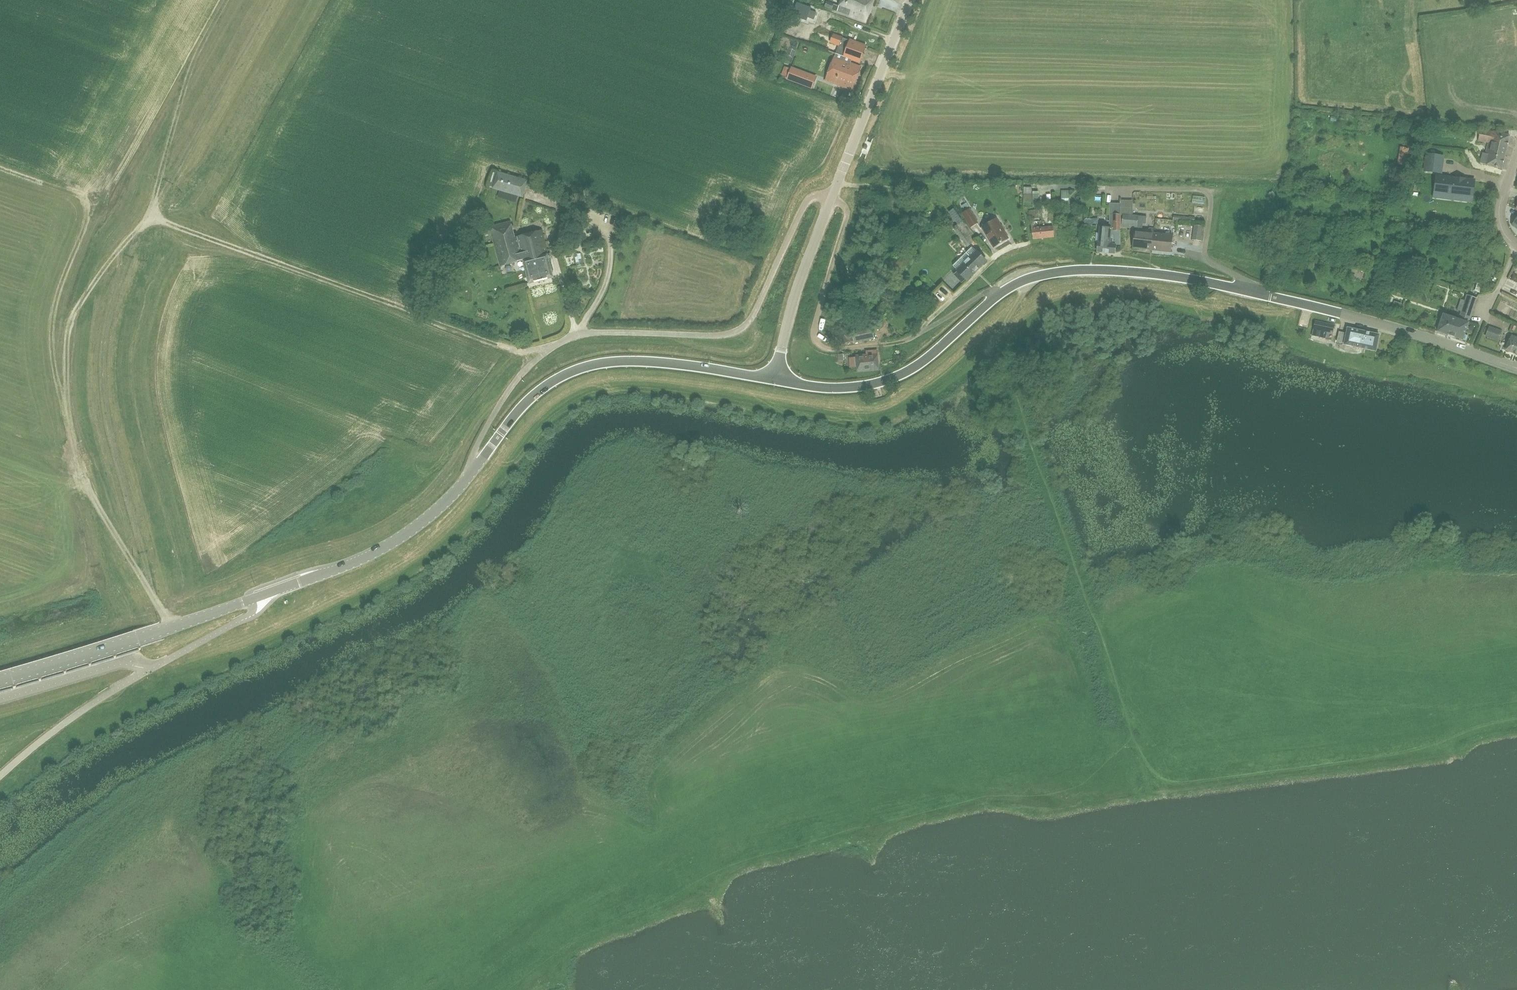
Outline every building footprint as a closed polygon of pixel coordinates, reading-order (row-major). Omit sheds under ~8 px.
[(840,6),(824,0),(822,0),(821,5),(838,12),(865,23),(875,0),(843,0),(840,6)] [(810,10),(811,8),(796,3),(792,15),(806,20),(807,17),(814,19),(816,12),(810,10)] [(805,27),(826,35),(830,26),(809,18),(805,27)] [(860,68),(849,64),(851,59),(860,62),(866,46),(850,40),(850,41),(841,38),(842,37),(834,34),(831,43),(840,46),(827,80),(852,90),(860,68)] [(786,79),(803,86),(808,73),(791,66),(786,79)] [(1438,133),(1445,127),(1438,120),(1431,125),(1438,133)] [(1480,129),(1478,140),(1488,143),(1485,153),(1482,153),(1480,162),(1480,163),(1501,169),(1509,136),(1494,132),(1480,129)] [(1442,173),(1444,156),(1427,153),(1424,170),(1442,173)] [(528,181),(498,172),(497,174),(493,187),(493,189),(523,198),(528,181)] [(1473,181),(1436,176),(1435,192),(1472,197),(1473,181)] [(1061,190),(1062,202),(1070,201),(1069,190),(1061,190)] [(1120,226),(1120,214),(1120,204),(1110,204),(1110,214),(1112,214),(1112,228),(1101,227),(1098,251),(1115,254),(1116,245),(1120,245),(1120,226)] [(969,209),(963,214),(971,227),(978,223),(969,209)] [(1039,218),(1039,209),(1028,210),(1029,219),(1039,218)] [(1120,214),(1120,226),(1121,226),(1121,228),(1130,229),(1130,226),(1137,227),(1138,215),(1120,214)] [(48,223),(56,227),(59,221),(51,217),(48,223)] [(996,219),(982,227),(994,247),(1008,239),(996,219)] [(952,228),(967,247),(977,239),(962,220),(952,228)] [(1031,222),(1032,228),(1031,228),(1033,239),(1054,237),(1053,226),(1040,227),(1040,221),(1031,222)] [(524,261),(530,285),(554,278),(548,255),(543,232),(518,237),(516,238),(512,222),(490,227),(501,267),(524,261)] [(1201,241),(1203,226),(1194,224),(1192,240),(1201,241)] [(1151,249),(1154,228),(1149,228),(1149,232),(1135,231),(1133,248),(1151,249)] [(1154,228),(1151,249),(1170,251),(1172,234),(1154,232),(1154,228)] [(976,252),(956,271),(966,280),(985,261),(976,252)] [(1336,267),(1332,272),(1338,277),(1342,272),(1336,267)] [(943,278),(950,285),(957,278),(950,271),(943,278)] [(1338,283),(1347,286),(1351,276),(1342,273),(1338,283)] [(941,284),(937,288),(943,296),(948,293),(941,284)] [(1463,334),(1465,330),(1466,330),(1468,325),(1466,325),(1475,297),(1466,294),(1458,318),(1443,313),(1437,331),(1462,339),(1462,338),(1465,339),(1466,335),(1463,334)] [(1401,304),(1394,302),(1392,309),(1399,311),(1401,304)] [(1313,329),(1333,333),(1335,324),(1315,320),(1313,329)] [(1485,336),(1498,341),(1501,330),(1488,326),(1485,336)] [(872,327),(852,332),(852,331),(841,333),(843,343),(854,341),(854,342),(874,337),(872,327)] [(1337,342),(1344,343),(1343,344),(1374,351),(1378,334),(1347,327),(1346,333),(1339,331),(1337,342)] [(1511,335),(1505,350),(1516,354),(1516,337),(1511,335)] [(865,351),(865,356),(849,357),(850,368),(857,367),(857,372),(878,371),(877,350),(865,351)]
